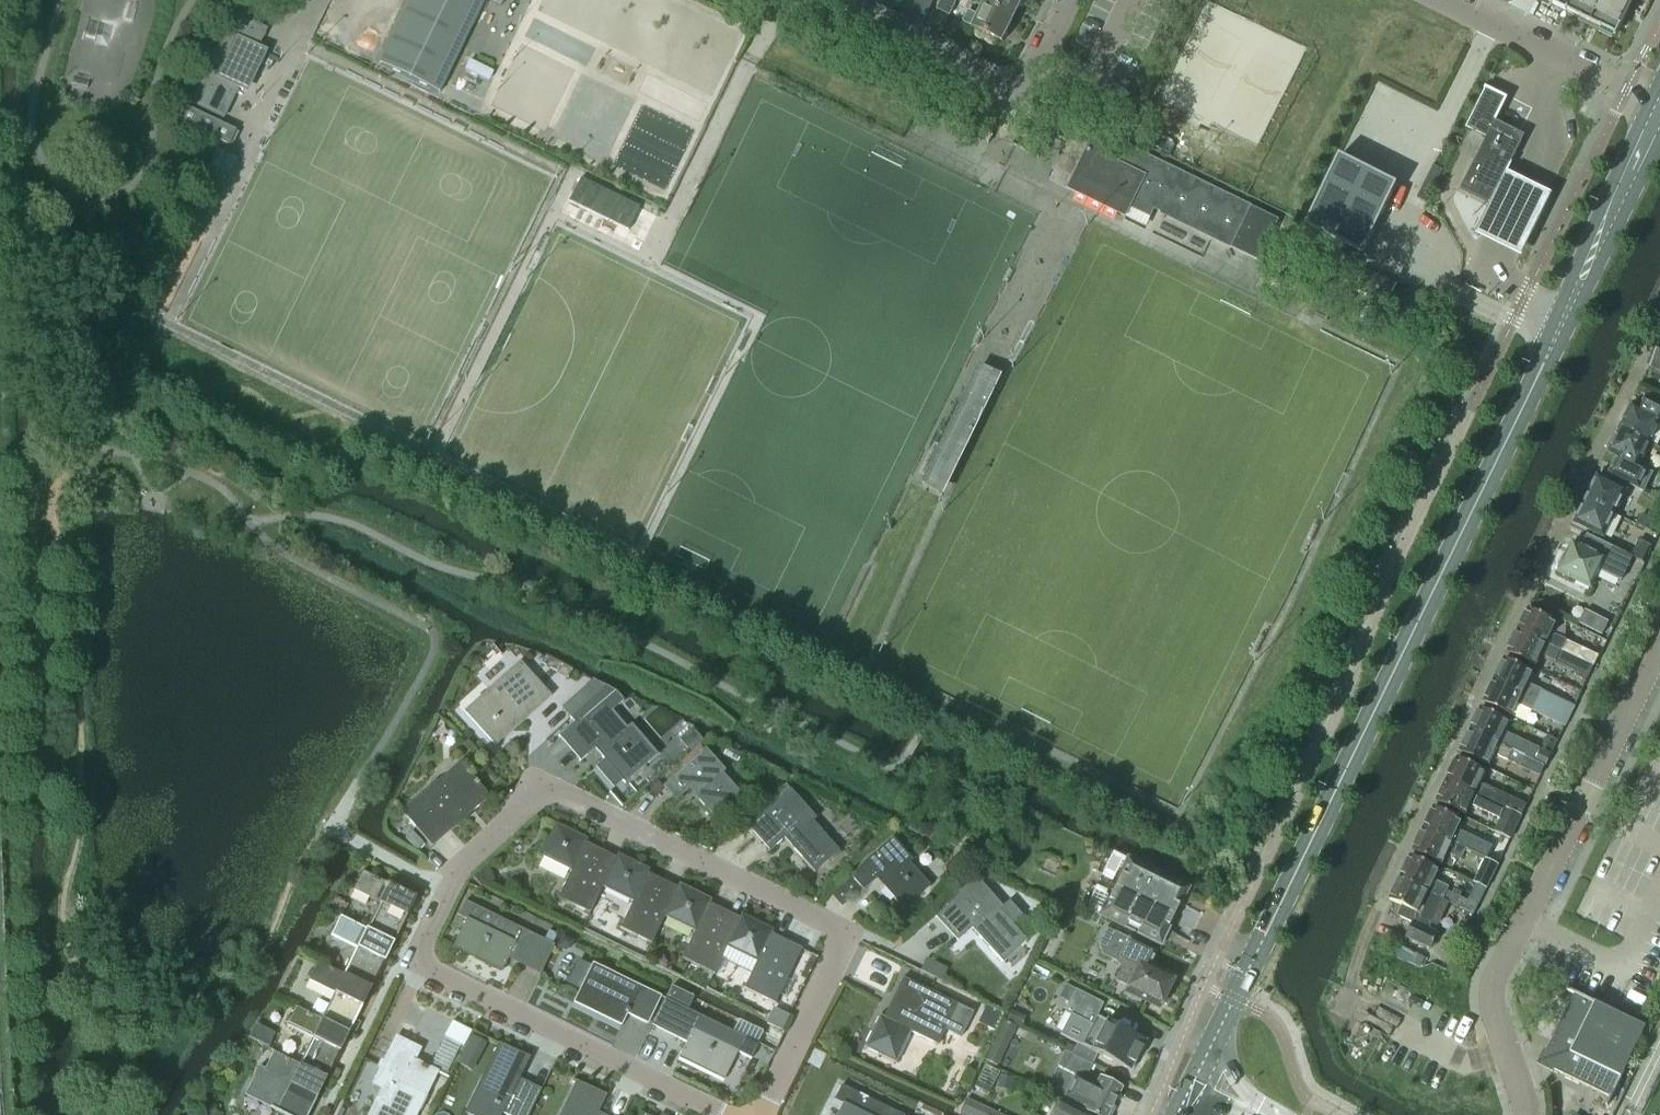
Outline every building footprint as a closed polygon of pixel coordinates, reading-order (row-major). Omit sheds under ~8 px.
[(378,63),(437,92),(460,46),(482,0),(408,0),(378,63)] [(937,11),(951,18),(959,0),(942,0),(937,11)] [(1025,0),(978,0),(986,4),(1016,19),(1025,0)] [(1565,11),(1570,0),(1542,0),(1565,11)] [(1565,11),(1590,24),(1602,0),(1570,0),(1565,11)] [(1590,24),(1616,37),(1634,1),(1631,0),(1602,0),(1590,24)] [(1016,19),(986,4),(980,17),(968,12),(963,23),(1004,44),(1016,19)] [(243,92),(262,50),(257,48),(265,31),(234,16),(192,105),(223,119),(237,89),(243,92)] [(1485,139),(1459,191),(1491,206),(1525,137),(1497,123),(1508,100),(1494,93),(1486,89),(1466,129),(1475,134),(1485,139)] [(176,121),(182,124),(221,143),(228,146),(235,132),(183,107),(178,118),(176,121)] [(1057,172),(1052,182),(1125,218),(1130,208),(1150,217),(1154,209),(1162,213),(1161,215),(1233,251),(1233,250),(1260,263),(1280,222),(1123,146),(1068,119),(1059,137),(1068,142),(1054,171),(1057,172)] [(1139,127),(1134,138),(1146,144),(1152,133),(1139,127)] [(988,144),(991,137),(983,133),(980,141),(988,144)] [(196,196),(191,206),(211,216),(238,159),(218,150),(215,148),(211,157),(214,158),(196,196)] [(1340,157),(1305,225),(1363,254),(1398,186),(1340,157)] [(580,179),(569,202),(628,231),(640,208),(580,179)] [(1423,187),(1417,199),(1426,204),(1432,192),(1423,187)] [(1648,367),(1659,373),(1659,353),(1657,352),(1656,354),(1655,354),(1648,367)] [(943,497),(1002,376),(979,365),(920,486),(943,497)] [(1618,429),(1649,445),(1659,425),(1659,410),(1646,403),(1642,411),(1633,407),(1633,408),(1630,406),(1628,410),(1622,421),(1618,429)] [(1609,448),(1607,452),(1610,453),(1610,454),(1618,457),(1609,476),(1644,493),(1652,475),(1648,472),(1639,467),(1649,445),(1618,429),(1615,437),(1615,436),(1609,448)] [(1598,478),(1595,476),(1593,480),(1587,491),(1584,499),(1615,514),(1626,491),(1598,477),(1598,478)] [(1615,514),(1584,499),(1580,507),(1579,506),(1574,518),(1572,522),(1575,523),(1575,524),(1603,538),(1615,514)] [(1642,515),(1637,525),(1652,532),(1657,522),(1642,515)] [(1633,558),(1588,536),(1581,549),(1574,546),(1568,556),(1565,559),(1561,567),(1561,571),(1560,573),(1592,588),(1600,571),(1622,581),(1633,558)] [(1642,561),(1649,546),(1639,541),(1631,556),(1642,561)] [(1558,623),(1529,610),(1518,632),(1561,653),(1594,669),(1595,668),(1600,658),(1567,641),(1552,635),(1558,623)] [(1594,669),(1561,653),(1518,632),(1508,653),(1537,667),(1542,656),(1590,678),(1594,669)] [(1570,717),(1575,706),(1530,685),(1535,673),(1505,659),(1495,681),(1536,701),(1570,717)] [(494,748),(550,698),(519,664),(464,713),(494,748)] [(1570,717),(1536,701),(1495,681),(1484,703),(1514,717),(1520,706),(1565,727),(1570,717)] [(626,728),(611,711),(622,701),(615,693),(604,688),(569,719),(574,724),(558,738),(580,762),(594,749),(604,761),(596,768),(614,788),(622,781),(625,784),(658,755),(630,724),(626,728)] [(1482,708),(1471,730),(1526,757),(1546,767),(1551,756),(1540,751),(1541,750),(1505,733),(1510,722),(1482,708)] [(686,750),(700,740),(692,730),(678,740),(686,750)] [(1471,730),(1461,752),(1490,766),(1497,750),(1500,752),(1498,756),(1521,768),(1526,757),(1471,730)] [(742,799),(722,775),(725,773),(705,750),(662,788),(675,803),(688,791),(716,822),(742,799)] [(1458,758),(1448,780),(1522,816),(1528,805),(1512,798),(1481,783),(1487,772),(1458,758)] [(431,848),(489,798),(459,764),(401,813),(431,848)] [(1448,780),(1437,801),(1466,815),(1470,806),(1501,821),(1495,833),(1511,840),(1522,816),(1448,780)] [(838,853),(812,824),(815,821),(789,791),(747,829),(768,853),(783,841),(813,875),(838,853)] [(1467,850),(1487,859),(1492,848),(1458,831),(1463,821),(1434,807),(1424,829),(1467,850)] [(590,915),(603,888),(601,887),(614,862),(585,848),(588,841),(556,825),(540,857),(571,873),(558,899),(590,915)] [(1462,861),(1467,850),(1424,829),(1413,853),(1441,866),(1447,854),(1462,861)] [(929,889),(909,866),(912,863),(892,840),(849,878),(862,893),(875,881),(903,912),(929,889)] [(1173,918),(1187,891),(1111,854),(1101,874),(1118,882),(1114,889),(1173,918)] [(650,871),(617,855),(614,862),(601,887),(603,888),(633,903),(620,929),(651,945),(664,918),(677,892),(676,892),(647,878),(650,871)] [(1473,915),(1477,906),(1447,892),(1448,888),(1434,881),(1439,870),(1411,856),(1400,878),(1443,899),(1442,901),(1473,915)] [(1486,890),(1491,881),(1498,865),(1487,859),(1479,876),(1475,884),(1486,890)] [(484,869),(472,878),(480,889),(481,889),(486,885),(489,885),(492,882),(494,882),(489,867),(484,869)] [(393,946),(416,899),(363,873),(353,892),(379,904),(366,931),(365,932),(393,946)] [(1430,950),(1438,933),(1429,929),(1442,901),(1443,899),(1400,878),(1390,900),(1403,906),(1400,913),(1401,917),(1414,923),(1406,938),(1430,950)] [(1001,906),(978,881),(936,918),(957,943),(972,930),(1002,965),(1027,943),(1011,926),(1022,917),(1008,901),(1001,906)] [(713,975),(726,949),(725,948),(738,923),(708,908),(712,901),(679,885),(676,892),(677,892),(664,918),(695,933),(682,960),(713,975)] [(1111,895),(1095,887),(1084,909),(1160,946),(1173,918),(1114,889),(1111,895)] [(466,922),(453,949),(501,973),(508,960),(540,976),(554,946),(552,945),(556,936),(548,932),(543,941),(465,903),(458,917),(466,922)] [(775,1005),(801,953),(770,939),(774,932),(741,916),(738,923),(725,948),(726,949),(757,963),(744,990),(775,1005)] [(370,990),(393,946),(365,932),(366,931),(340,918),(331,937),(357,949),(343,976),(343,977),(370,990)] [(1158,1009),(1173,979),(1140,962),(1146,949),(1119,935),(1104,928),(1096,945),(1100,955),(1107,958),(1123,966),(1115,982),(1127,988),(1123,996),(1139,1004),(1141,1000),(1158,1009)] [(562,936),(555,949),(562,952),(570,950),(574,943),(562,936)] [(348,1036),(370,990),(343,977),(343,976),(318,963),(309,982),(334,995),(321,1021),(320,1022),(348,1036)] [(647,1026),(661,998),(592,965),(573,1004),(621,1027),(626,1016),(647,1026)] [(863,1049),(896,1065),(911,1033),(938,1046),(946,1029),(962,1037),(973,1014),(902,979),(883,1018),(879,1016),(863,1049)] [(750,1060),(757,1045),(676,1005),(682,993),(671,988),(652,1027),(686,1044),(679,1059),(710,1074),(713,1068),(726,1074),(736,1054),(750,1060)] [(1070,1016),(1060,1036),(1076,1044),(1071,1054),(1092,1064),(1097,1054),(1129,1071),(1144,1042),(1093,1016),(1099,1003),(1075,991),(1064,1013),(1070,1016)] [(1609,1108),(1647,1029),(1568,991),(1568,992),(1576,996),(1548,1052),(1546,1051),(1545,1052),(1546,1053),(1553,1073),(1553,1074),(1554,1074),(1554,1073),(1559,1075),(1560,1074),(1611,1099),(1607,1107),(1609,1108)] [(985,1007),(977,1024),(994,1032),(1003,1015),(985,1007)] [(326,1081),(348,1036),(320,1022),(321,1021),(296,1008),(286,1027),(312,1040),(299,1066),(298,1067),(326,1081)] [(767,1025),(768,1025),(782,1032),(788,1018),(774,1011),(768,1023),(767,1025)] [(1010,1011),(1005,1022),(1020,1028),(1025,1018),(1010,1011)] [(996,1067),(1015,1028),(1002,1022),(983,1061),(996,1067)] [(260,1028),(254,1042),(268,1048),(275,1035),(260,1028)] [(436,1074),(413,1062),(419,1051),(396,1039),(373,1086),(382,1090),(369,1114),(408,1114),(417,1095),(424,1099),(436,1074)] [(540,1091),(518,1080),(528,1059),(499,1045),(482,1080),(465,1114),(468,1114),(501,1114),(502,1114),(529,1114),(540,1091)] [(1084,1081),(1092,1064),(1064,1051),(1056,1067),(1084,1081)] [(298,1067),(299,1066),(273,1054),(264,1072),(258,1069),(244,1097),(281,1114),(309,1114),(326,1081),(298,1067)] [(999,1076),(996,1089),(1011,1092),(1013,1079),(999,1076)] [(1121,1089),(1100,1078),(1095,1090),(1073,1079),(1062,1101),(1083,1112),(1083,1113),(1087,1114),(1107,1114),(1121,1089)] [(597,1114),(605,1097),(576,1083),(560,1114),(599,1114),(597,1114)] [(841,1087),(834,1101),(843,1106),(839,1114),(898,1114),(841,1087)] [(960,1113),(963,1114),(995,1114),(993,1114),(966,1100),(960,1113)] [(1060,1103),(1053,1114),(1084,1114),(1060,1103)]
